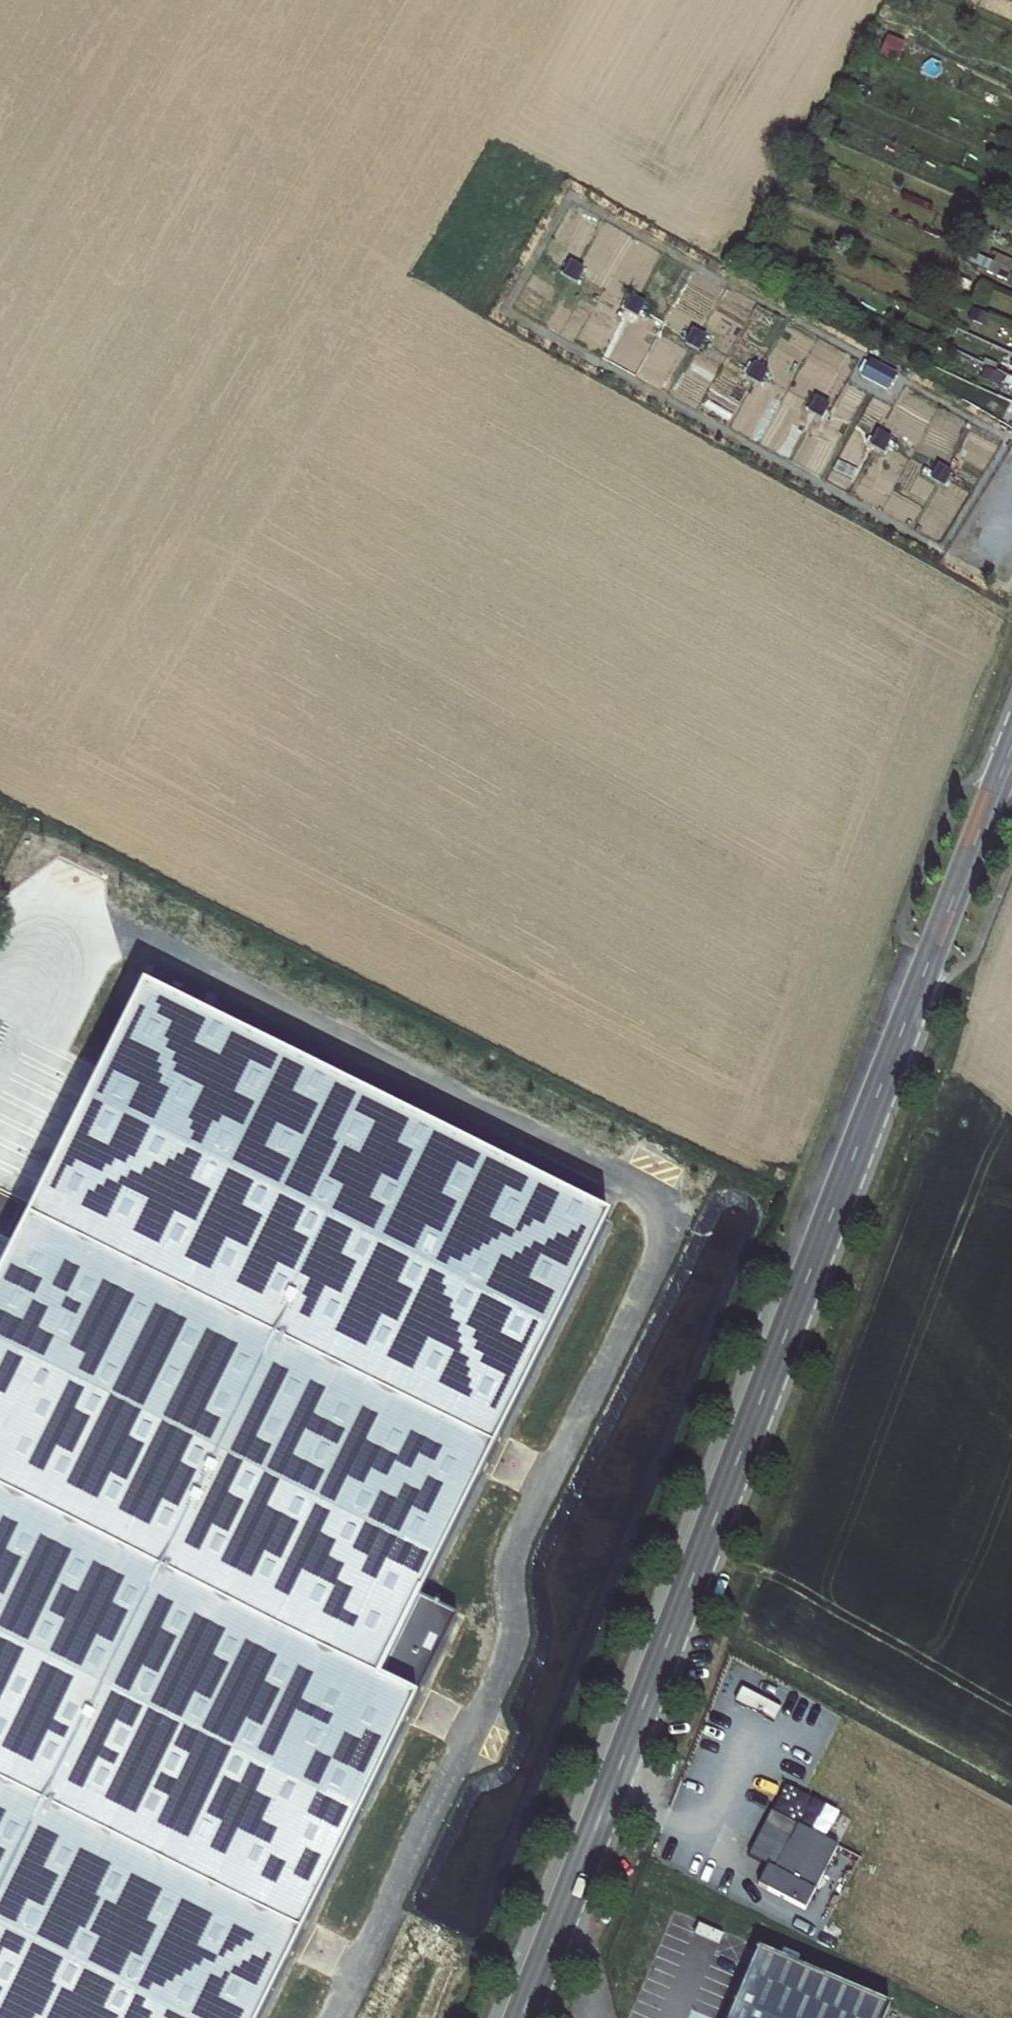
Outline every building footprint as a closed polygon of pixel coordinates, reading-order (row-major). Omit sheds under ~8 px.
[(994,265),(989,274),(1009,283),(1011,277),(1011,273),(994,265)] [(899,381),(870,368),(860,386),(889,400),(899,381)] [(456,1623),(419,1605),(607,1225),(142,994),(0,1280),(0,2017),(260,2017),(456,1623)] [(839,1845),(770,1810),(746,1856),(769,1868),(759,1886),(806,1910),(839,1845)] [(889,2008),(758,1951),(747,1975),(729,2017),(885,2017),(889,2008)]
